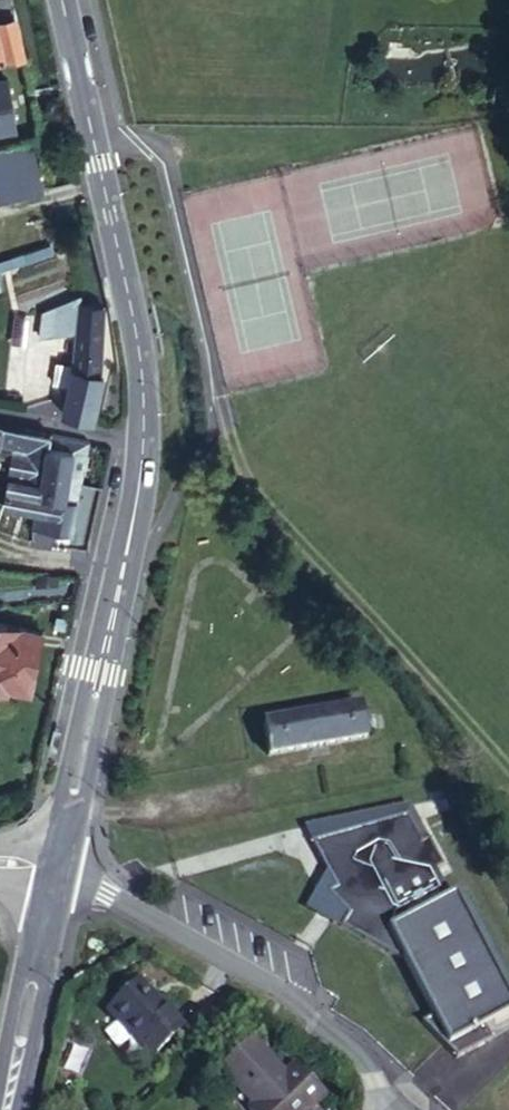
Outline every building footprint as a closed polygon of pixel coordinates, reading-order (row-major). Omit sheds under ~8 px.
[(25,54),(13,9),(11,9),(9,0),(0,0),(0,58),(25,54)] [(6,79),(0,80),(0,131),(15,129),(6,79)] [(0,152),(0,199),(41,190),(31,144),(0,152)] [(41,337),(77,330),(80,304),(81,294),(42,310),(41,337)] [(102,308),(80,304),(77,330),(73,369),(69,388),(64,386),(61,401),(66,402),(63,413),(91,420),(102,376),(99,375),(102,308)] [(14,449),(9,475),(41,482),(43,473),(81,479),(87,442),(50,434),(3,424),(0,423),(0,446),(14,449)] [(47,513),(35,510),(32,527),(33,543),(51,546),(54,531),(71,534),(80,484),(81,479),(43,473),(41,482),(39,494),(51,497),(47,513)] [(39,494),(41,482),(9,475),(3,504),(35,510),(47,513),(51,497),(39,494)] [(29,690),(41,631),(0,623),(0,688),(5,689),(7,684),(29,690)] [(362,704),(262,722),(268,754),(368,737),(362,704)] [(311,839),(335,886),(328,890),(348,912),(341,925),(399,958),(403,955),(433,1015),(422,1021),(456,1057),(491,1039),(508,1018),(508,994),(506,989),(508,988),(508,984),(469,910),(466,911),(456,891),(449,895),(436,869),(442,866),(428,838),(422,842),(410,819),(311,839)] [(150,1058),(180,1027),(138,982),(106,1012),(150,1058)] [(249,1109),(309,1109),(322,1098),(293,1067),(283,1076),(250,1041),(222,1067),(255,1102),(248,1109),(249,1109)]
